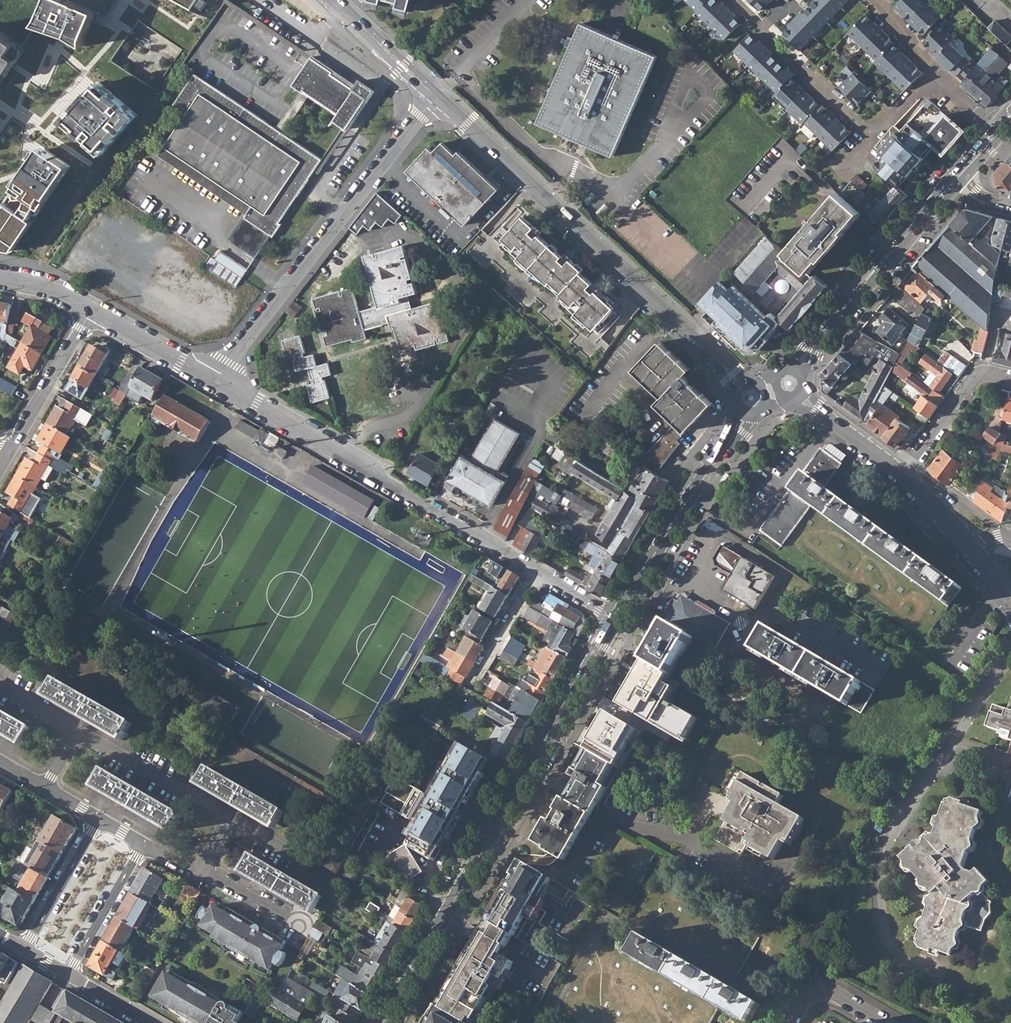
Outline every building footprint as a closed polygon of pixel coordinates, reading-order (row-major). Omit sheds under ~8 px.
[(72,0),(53,0),(40,26),(77,43),(93,10),(72,0)] [(201,23),(217,0),(168,0),(201,23)] [(415,9),(418,0),(377,0),(415,9)] [(698,12),(710,0),(686,0),(698,12)] [(711,27),(729,9),(723,3),(722,2),(720,3),(717,0),(710,0),(698,12),(697,13),(711,27)] [(774,0),(750,0),(760,10),(767,3),(769,5),(770,4),(774,0)] [(812,6),(829,22),(843,7),(835,0),(818,0),(812,6)] [(911,18),(929,0),(900,0),(896,4),(904,11),(911,18)] [(920,27),(926,32),(937,21),(943,15),(929,0),(911,18),(920,27)] [(804,12),(797,19),(815,36),(829,22),(812,6),(809,9),(805,13),(804,12)] [(730,11),(729,9),(711,27),(725,40),(741,24),(734,17),(736,16),(730,11)] [(849,32),(863,46),(880,27),(876,22),(866,13),(849,32)] [(157,89),(183,47),(139,19),(112,61),(157,89)] [(801,50),(815,36),(797,19),(791,24),(790,26),(791,28),(785,34),(801,50)] [(1007,44),(1010,40),(1010,34),(996,20),(990,26),(1007,44)] [(0,22),(0,72),(5,65),(10,68),(20,55),(14,52),(23,38),(1,21),(0,22)] [(599,30),(582,22),(578,30),(575,37),(571,45),(537,123),(564,135),(582,143),(590,147),(614,157),(658,56),(623,41),(608,34),(599,30)] [(932,49),(938,55),(951,42),(955,38),(941,24),(924,42),(932,49)] [(863,46),(878,60),(894,43),(895,42),(888,35),(880,27),(863,46)] [(183,34),(181,32),(174,41),(182,47),(191,35),(185,30),(183,34)] [(736,51),(749,64),(766,46),(760,40),(759,40),(757,42),(751,35),(736,51)] [(956,75),(961,72),(967,65),(971,62),(951,42),(938,55),(937,56),(948,67),(956,75)] [(876,62),(891,75),(908,57),(904,53),(894,43),(878,60),(876,62)] [(749,64),(764,78),(779,62),(771,55),(774,53),(770,50),(766,46),(749,64)] [(992,48),(978,65),(985,72),(999,54),(992,48)] [(338,114),(333,121),(344,128),(345,127),(350,130),(376,91),(361,81),(355,89),(333,74),(334,72),(311,57),(292,86),(302,93),(304,91),(338,114)] [(891,75),(906,89),(923,71),(916,64),(908,57),(891,75)] [(764,78),(778,91),(791,78),(795,74),(789,68),(788,67),(786,69),(779,62),(764,78)] [(961,72),(967,78),(973,71),(967,65),(961,72)] [(997,81),(985,72),(978,65),(973,71),(967,78),(963,82),(962,84),(970,92),(969,93),(985,107),(1003,87),(997,81)] [(873,89),(861,78),(854,71),(849,66),(842,73),(841,75),(846,80),(840,86),(858,103),(873,89)] [(174,106),(188,115),(161,155),(247,213),(229,239),(256,257),(271,235),(274,236),(282,223),(280,222),(322,159),(196,74),(174,106)] [(1002,77),(997,81),(1003,87),(1008,81),(1002,77)] [(774,95),(788,109),(805,91),(797,83),(791,78),(778,91),(774,95)] [(136,115),(98,80),(64,117),(102,152),(136,115)] [(788,109),(802,123),(804,121),(820,105),(811,97),(805,91),(788,109)] [(804,121),(819,135),(835,118),(828,110),(821,104),(820,105),(804,121)] [(935,146),(944,154),(965,131),(946,115),(925,138),(935,146)] [(819,135),(833,150),(837,146),(850,132),(842,124),(835,118),(819,135)] [(891,181),(897,186),(907,173),(910,175),(935,146),(925,138),(909,123),(902,132),(895,126),(876,147),(885,154),(874,166),(891,181)] [(741,212),(758,227),(809,164),(800,155),(796,150),(781,135),(726,199),(741,212)] [(409,172),(466,226),(500,190),(461,152),(456,156),(444,144),(434,154),(429,150),(409,172)] [(802,144),(796,150),(800,155),(807,148),(802,144)] [(79,165),(49,145),(21,186),(51,206),(79,165)] [(1006,162),(997,171),(995,174),(998,186),(999,187),(1010,190),(1010,164),(1006,162)] [(998,186),(995,174),(997,171),(995,170),(989,177),(991,185),(999,187),(998,186)] [(851,180),(863,190),(868,184),(857,174),(851,180)] [(840,195),(856,209),(860,205),(861,204),(868,195),(863,190),(851,180),(849,183),(840,195)] [(874,200),(891,215),(908,195),(897,186),(891,181),(874,200)] [(404,214),(380,193),(379,192),(352,227),(360,233),(366,225),(372,230),(379,222),(385,226),(391,218),(397,223),(404,214)] [(788,255),(809,273),(815,265),(842,233),(859,212),(856,209),(840,195),(836,192),(786,252),(788,254),(788,255)] [(18,248),(43,213),(14,195),(0,214),(0,246),(18,248)] [(864,207),(883,224),(891,215),(874,200),(868,195),(861,204),(864,207)] [(583,205),(577,200),(574,204),(579,209),(583,205)] [(972,241),(975,244),(983,235),(984,234),(985,235),(992,227),(987,223),(993,215),(967,208),(963,209),(951,223),(972,241)] [(999,217),(994,237),(996,242),(1010,247),(1010,220),(999,217)] [(457,257),(589,376),(612,347),(596,331),(604,322),(605,323),(611,317),(612,317),(616,314),(612,309),(612,306),(615,303),(608,297),(607,298),(602,294),(601,295),(598,292),(600,290),(582,274),(583,272),(572,261),(573,260),(566,255),(564,257),(541,236),(543,233),(537,228),(536,229),(524,218),(510,234),(500,225),(490,236),(482,230),(457,257)] [(982,324),(987,328),(994,284),(997,265),(997,263),(975,244),(972,241),(951,223),(915,265),(921,271),(946,293),(979,322),(979,321),(982,324)] [(1010,258),(1010,247),(996,242),(993,243),(992,245),(988,242),(989,239),(985,235),(984,234),(983,235),(975,244),(997,263),(997,265),(1006,267),(1008,259),(1010,260),(1010,258)] [(790,303),(813,278),(809,273),(788,255),(788,254),(786,252),(769,237),(737,272),(764,296),(760,301),(773,312),(778,317),(790,303)] [(396,329),(403,353),(450,341),(439,301),(414,307),(411,294),(422,291),(410,247),(369,258),(382,307),(363,312),(357,287),(316,298),(328,346),(354,340),(355,343),(369,339),(367,331),(392,324),(394,329),(396,329)] [(212,258),(206,266),(236,287),(248,270),(221,251),(215,260),(212,258)] [(941,298),(946,293),(921,271),(907,287),(922,300),(931,290),(941,298)] [(787,326),(791,330),(829,286),(824,282),(816,275),(813,278),(790,303),(778,317),(782,321),(787,326)] [(724,276),(699,305),(733,338),(748,352),(756,350),(782,321),(778,317),(773,312),(768,317),(724,276)] [(831,293),(833,295),(841,286),(837,283),(829,292),(831,293)] [(890,294),(919,318),(923,311),(926,306),(898,284),(890,294)] [(1001,299),(1002,297),(1010,299),(1010,290),(1004,288),(1004,287),(996,285),(994,296),(1001,299)] [(285,312),(294,319),(302,308),(293,302),(285,312)] [(0,336),(5,342),(6,342),(7,335),(9,324),(12,309),(12,306),(0,303),(0,336)] [(908,338),(917,344),(919,341),(937,313),(928,303),(926,306),(923,311),(919,318),(908,338)] [(878,330),(893,343),(909,323),(891,307),(884,316),(887,319),(878,330)] [(9,324),(18,326),(20,311),(12,309),(9,324)] [(37,320),(23,344),(42,354),(51,338),(38,331),(43,323),(37,320)] [(981,353),(984,342),(988,329),(987,328),(982,324),(978,339),(974,342),(972,350),(981,353)] [(882,358),(894,365),(895,363),(896,361),(901,352),(867,335),(859,329),(848,342),(863,355),(861,357),(869,364),(876,356),(882,358)] [(1010,365),(1010,334),(1008,333),(1003,351),(997,349),(994,361),(1010,365)] [(6,342),(19,350),(23,344),(10,337),(7,335),(6,342)] [(309,385),(315,403),(334,397),(327,376),(334,375),(330,362),(319,365),(316,354),(308,356),(301,335),(282,340),(287,358),(293,357),(298,371),(310,368),(314,383),(309,385)] [(896,361),(902,363),(911,347),(917,351),(921,347),(917,344),(908,338),(901,352),(896,361)] [(678,422),(644,465),(645,466),(658,474),(683,443),(680,441),(714,403),(685,376),(691,369),(661,341),(635,370),(665,397),(659,404),(678,422)] [(42,354),(23,344),(19,350),(9,368),(27,378),(42,354)] [(823,392),(827,394),(835,385),(834,383),(858,356),(846,345),(821,374),(823,392)] [(91,348),(80,368),(96,376),(107,355),(93,347),(91,348)] [(967,365),(945,349),(937,359),(960,375),(967,365)] [(953,372),(926,353),(920,361),(932,370),(924,381),(935,389),(939,392),(953,372)] [(882,358),(859,399),(859,400),(870,409),(884,384),(887,378),(892,369),(894,365),(882,358)] [(892,369),(904,378),(913,384),(930,397),(934,391),(895,363),(894,365),(892,369)] [(71,384),(86,393),(96,376),(80,368),(71,384)] [(132,389),(153,401),(164,381),(142,369),(137,378),(132,389)] [(137,378),(130,374),(122,390),(129,394),(132,389),(137,378)] [(13,396),(18,388),(0,378),(0,389),(13,396)] [(864,421),(884,435),(897,418),(899,415),(883,403),(889,395),(896,400),(899,395),(884,384),(870,409),(864,421)] [(981,444),(989,450),(994,443),(1002,432),(1000,431),(1003,419),(1008,395),(1009,390),(1002,388),(996,413),(998,417),(985,434),(987,436),(981,444)] [(935,389),(934,391),(930,397),(933,399),(939,392),(935,389)] [(123,405),(129,394),(122,390),(115,401),(123,405)] [(864,421),(870,409),(859,400),(859,399),(851,395),(843,406),(864,421)] [(1008,395),(1003,419),(1010,421),(1010,396),(1008,395)] [(198,443),(210,421),(202,416),(167,396),(155,418),(198,443)] [(47,424),(63,432),(78,406),(70,402),(64,411),(57,407),(47,424)] [(205,410),(202,416),(210,421),(214,415),(205,410)] [(929,417),(919,410),(915,416),(925,423),(929,417)] [(557,420),(565,425),(569,419),(561,414),(557,420)] [(463,488),(493,505),(507,480),(497,474),(521,432),(496,417),(471,459),(463,455),(452,475),(451,474),(447,482),(457,488),(454,494),(458,497),(463,488)] [(909,427),(897,418),(884,435),(897,444),(909,427)] [(39,454),(58,465),(61,459),(50,453),(63,432),(47,424),(38,441),(45,445),(39,454)] [(104,438),(109,441),(114,432),(109,429),(106,435),(104,438)] [(267,439),(276,443),(279,438),(270,433),(267,439)] [(604,451),(633,469),(638,461),(609,443),(604,451)] [(786,539),(924,640),(963,588),(825,487),(848,455),(831,443),(825,451),(822,448),(761,531),(782,545),(786,539)] [(986,454),(997,459),(1002,447),(994,443),(989,450),(986,454)] [(985,455),(986,454),(989,450),(981,444),(977,450),(985,455)] [(277,452),(285,456),(288,450),(281,446),(277,452)] [(555,452),(564,457),(567,453),(558,447),(555,452)] [(930,468),(950,483),(963,465),(943,451),(930,468)] [(629,492),(567,453),(564,457),(559,465),(572,474),(574,471),(618,498),(605,520),(636,538),(651,511),(638,503),(640,499),(629,492)] [(43,480),(50,467),(60,473),(63,468),(62,467),(58,465),(39,454),(34,464),(27,460),(17,476),(33,485),(37,477),(43,480)] [(410,472),(429,484),(440,465),(421,454),(410,472)] [(524,472),(537,479),(538,476),(540,472),(529,465),(524,472)] [(376,501),(314,466),(305,482),(333,498),(335,495),(350,503),(347,507),(367,517),(376,501)] [(658,474),(645,466),(634,484),(659,499),(670,481),(658,474)] [(495,528),(509,535),(516,522),(525,503),(529,493),(532,488),(537,479),(524,472),(495,527),(495,528)] [(727,475),(725,473),(719,483),(723,486),(729,476),(727,475)] [(9,506),(17,510),(20,506),(33,485),(17,476),(8,493),(15,497),(9,506)] [(537,479),(532,488),(538,491),(557,501),(561,494),(542,483),(537,479)] [(1009,495),(1005,493),(1004,497),(999,496),(992,490),(994,488),(981,479),(980,483),(975,501),(1002,521),(1007,505),(1009,495)] [(971,480),(968,490),(967,496),(975,501),(980,483),(971,480)] [(957,488),(967,496),(968,490),(961,483),(957,488)] [(638,503),(651,511),(659,499),(634,484),(629,492),(640,499),(638,503)] [(996,484),(994,488),(992,490),(999,496),(1004,497),(1005,493),(1006,490),(996,484)] [(532,488),(529,493),(535,496),(538,491),(532,488)] [(564,489),(561,494),(573,501),(595,514),(598,508),(564,489)] [(535,509),(560,523),(564,517),(566,513),(557,509),(559,506),(553,503),(551,505),(535,496),(529,493),(525,503),(535,509)] [(595,514),(573,501),(570,507),(591,520),(595,514)] [(526,527),(535,509),(525,503),(516,522),(523,526),(526,527)] [(84,514),(90,517),(96,507),(89,504),(83,513),(84,514)] [(22,513),(28,516),(31,512),(20,506),(17,510),(22,513)] [(2,536),(8,527),(12,520),(0,513),(0,535),(2,536)] [(20,516),(32,523),(34,519),(28,516),(22,513),(20,516)] [(587,530),(564,517),(560,523),(586,537),(587,530)] [(612,545),(609,551),(623,559),(636,538),(605,520),(599,531),(612,545)] [(526,527),(523,526),(514,544),(532,554),(543,536),(526,527)] [(15,531),(8,527),(2,536),(9,541),(15,531)] [(55,544),(69,552),(75,542),(60,535),(55,544)] [(598,570),(612,578),(623,559),(609,551),(591,541),(587,549),(596,555),(590,565),(598,570)] [(775,576),(727,548),(726,548),(721,558),(723,564),(735,571),(724,590),(744,602),(756,610),(775,576)] [(499,578),(507,568),(494,559),(487,570),(499,578)] [(565,574),(582,583),(586,577),(586,576),(569,567),(565,574)] [(612,578),(598,570),(589,587),(600,593),(602,595),(612,578)] [(501,585),(499,590),(508,596),(520,577),(510,571),(505,578),(501,585)] [(469,580),(483,588),(487,583),(475,575),(472,574),(469,580)] [(499,590),(487,583),(483,588),(491,593),(481,609),(495,617),(508,596),(499,590)] [(663,619),(670,622),(695,637),(716,649),(732,623),(689,598),(680,601),(675,598),(663,619)] [(530,608),(554,621),(560,625),(560,623),(573,630),(581,617),(560,605),(556,613),(535,601),(530,608)] [(7,628),(15,615),(0,606),(0,624),(7,628)] [(525,617),(549,630),(554,622),(554,621),(530,608),(525,617)] [(476,611),(465,629),(482,638),(483,639),(494,621),(476,611)] [(549,630),(553,633),(559,636),(564,628),(554,622),(549,630)] [(695,637),(670,622),(649,657),(646,662),(671,677),(674,672),(695,637)] [(847,705),(861,681),(784,636),(766,626),(752,650),(847,705)] [(457,633),(466,637),(478,644),(482,638),(465,629),(460,627),(457,633)] [(575,634),(564,628),(559,636),(552,649),(567,658),(572,648),(568,646),(575,634)] [(546,646),(552,649),(559,636),(553,633),(546,646)] [(484,647),(478,644),(466,637),(460,645),(462,646),(458,653),(459,654),(475,662),(479,655),(484,647)] [(505,651),(517,658),(521,652),(523,653),(526,647),(513,638),(505,651)] [(539,671),(554,680),(567,658),(552,649),(546,646),(543,644),(541,647),(546,650),(537,664),(530,660),(527,664),(535,669),(539,671)] [(458,682),(462,674),(466,677),(470,670),(475,662),(459,654),(458,653),(453,650),(449,657),(455,661),(451,668),(424,654),(421,661),(458,682)] [(501,659),(514,667),(519,659),(517,658),(505,651),(501,659)] [(671,677),(646,662),(621,705),(696,749),(722,708),(671,677)] [(529,679),(533,682),(539,671),(535,669),(529,679)] [(554,680),(539,671),(533,682),(532,683),(530,681),(527,685),(520,681),(517,686),(524,690),(542,701),(554,680)] [(462,674),(458,682),(462,684),(466,677),(462,674)] [(511,699),(517,702),(524,690),(517,686),(515,689),(496,678),(491,687),(505,696),(511,699)] [(46,696),(122,740),(132,724),(56,680),(46,696)] [(501,703),(505,696),(491,687),(486,695),(501,703)] [(512,713),(530,722),(542,701),(524,690),(517,702),(512,713)] [(517,702),(511,699),(504,709),(512,713),(517,702)] [(471,700),(467,708),(479,714),(480,715),(484,707),(471,700)] [(489,714),(508,725),(510,727),(511,725),(523,732),(530,722),(512,713),(504,709),(495,703),(489,714)] [(996,705),(989,726),(1002,730),(1003,728),(1010,731),(1010,710),(996,705)] [(462,713),(475,721),(479,714),(467,708),(465,706),(462,713)] [(21,744),(31,728),(0,710),(0,732),(21,744)] [(610,712),(589,749),(614,764),(623,768),(642,730),(610,712)] [(438,730),(452,738),(456,732),(441,724),(438,730)] [(508,725),(507,728),(509,729),(504,737),(495,753),(508,759),(523,732),(511,725),(510,727),(508,725)] [(497,733),(504,737),(509,729),(507,728),(505,728),(500,727),(497,733)] [(579,742),(586,744),(591,730),(583,728),(579,742)] [(434,861),(463,811),(463,810),(492,761),(461,743),(431,796),(397,776),(381,802),(421,825),(409,846),(434,861)] [(590,813),(592,814),(608,786),(603,783),(614,764),(589,749),(578,768),(576,767),(572,774),(579,778),(567,799),(590,813)] [(198,784),(276,829),(285,813),(208,768),(198,784)] [(95,787),(172,832),(182,815),(105,771),(95,787)] [(747,845),(774,860),(784,842),(789,845),(804,818),(778,804),(783,795),(744,773),(730,800),(736,803),(715,839),(742,854),(747,845)] [(12,792),(0,785),(0,813),(12,792)] [(546,849),(564,860),(590,813),(567,799),(564,797),(557,809),(554,807),(535,840),(547,847),(546,849)] [(934,948),(953,955),(955,950),(961,943),(959,937),(963,928),(965,926),(967,925),(983,931),(988,918),(994,912),(992,903),(993,900),(990,899),(984,892),(989,883),(991,880),(980,868),(975,872),(968,869),(964,864),(969,850),(975,845),(974,837),(977,828),(983,823),(981,814),(983,810),(963,803),(964,801),(953,797),(947,798),(942,814),(936,819),(938,826),(935,834),(932,837),(928,836),(926,843),(925,843),(918,849),(915,845),(903,856),(908,863),(909,869),(915,871),(924,880),(925,887),(931,889),(934,893),(933,896),(929,898),(931,904),(927,917),(921,921),(923,928),(920,938),(924,940),(922,947),(933,951),(934,948)] [(317,874),(331,882),(368,819),(353,811),(317,874)] [(40,840),(63,853),(68,843),(75,830),(75,829),(55,816),(40,840)] [(32,868),(49,877),(54,868),(63,853),(40,840),(28,861),(20,857),(18,860),(19,861),(32,868)] [(390,855),(407,882),(418,875),(419,877),(426,872),(406,844),(390,855)] [(300,906),(313,914),(323,897),(252,856),(243,873),(255,880),(300,906)] [(514,874),(487,920),(513,935),(519,938),(532,916),(538,920),(549,901),(543,897),(546,893),(554,879),(522,860),(514,874)] [(24,882),(18,892),(35,902),(41,890),(49,877),(32,868),(19,861),(13,872),(14,876),(24,882)] [(132,893),(160,910),(165,903),(160,900),(163,896),(157,893),(165,879),(147,868),(140,879),(132,893)] [(10,896),(14,890),(0,882),(0,890),(10,896)] [(184,894),(197,902),(198,900),(202,893),(190,885),(184,894)] [(393,924),(408,933),(427,900),(405,887),(395,903),(403,908),(396,919),(379,910),(377,914),(387,920),(393,924)] [(14,890),(10,896),(0,914),(20,926),(27,915),(35,902),(18,892),(14,890)] [(332,899),(343,905),(347,898),(336,891),(332,899)] [(135,928),(139,930),(148,915),(155,919),(160,910),(132,893),(124,907),(118,918),(135,928)] [(284,961),(287,954),(282,952),(287,942),(231,909),(229,909),(227,913),(215,906),(212,912),(206,908),(202,913),(201,918),(206,922),(203,927),(216,935),(215,938),(227,945),(225,949),(255,966),(258,962),(271,970),(275,964),(280,966),(284,961)] [(104,942),(121,952),(135,928),(118,918),(110,931),(104,942)] [(315,928),(327,934),(331,927),(319,920),(315,928)] [(381,929),(387,933),(393,924),(387,920),(381,929)] [(437,1006),(452,1014),(463,1021),(466,1022),(475,1022),(481,1014),(479,1012),(494,987),(500,991),(508,978),(506,977),(514,962),(502,955),(513,935),(487,920),(437,1006)] [(408,933),(393,924),(387,933),(381,945),(396,954),(408,933)] [(309,937),(318,943),(320,939),(323,941),(327,934),(315,928),(309,937)] [(364,935),(375,942),(380,935),(368,928),(364,935)] [(719,1007),(748,1022),(749,1022),(760,1004),(745,995),(742,994),(705,971),(647,937),(640,933),(636,940),(635,942),(634,945),(631,950),(628,954),(719,1007)] [(90,966),(114,980),(128,956),(121,952),(104,942),(96,954),(90,966)] [(371,956),(389,966),(396,954),(381,945),(377,952),(372,949),(368,955),(371,956)] [(7,984),(20,962),(0,951),(0,980),(7,984)] [(389,966),(371,956),(364,968),(369,971),(382,978),(389,966)] [(53,981),(25,965),(0,1008),(0,1022),(29,1022),(53,981)] [(382,978),(369,971),(366,976),(358,971),(356,974),(341,966),(336,975),(352,985),(354,985),(372,996),(382,978)] [(143,972),(152,977),(155,972),(147,967),(143,972)] [(189,1022),(239,1022),(237,1022),(243,1012),(168,969),(153,997),(166,1004),(163,1008),(189,1022)] [(286,978),(270,1005),(297,1022),(306,1007),(311,998),(302,992),(304,989),(286,978)] [(363,1010),(372,996),(354,985),(352,985),(347,993),(344,992),(343,993),(339,991),(336,995),(363,1010)] [(79,1022),(125,1022),(65,988),(53,1008),(58,1011),(64,1014),(79,1022)] [(302,992),(311,998),(316,997),(304,989),(302,992)] [(463,1021),(452,1014),(437,1006),(426,1022),(466,1022),(463,1021)] [(357,1020),(340,1009),(334,1019),(329,1016),(325,1022),(355,1022),(357,1020)] [(64,1014),(58,1011),(51,1022),(59,1022),(64,1014)]
